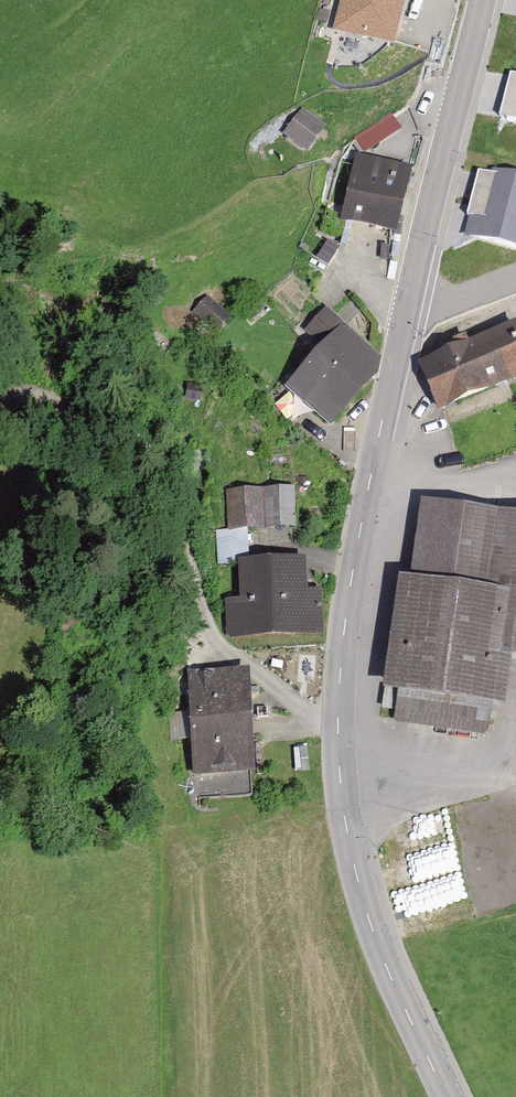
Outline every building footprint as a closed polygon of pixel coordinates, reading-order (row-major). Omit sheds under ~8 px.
[(334,30),(395,46),(407,0),(342,0),(334,30)] [(515,123),(515,69),(513,69),(503,120),(515,123)] [(395,102),(357,126),(367,142),(405,118),(395,102)] [(303,110),(281,136),(305,157),(328,131),(303,110)] [(410,170),(357,158),(342,222),(395,234),(410,170)] [(477,172),(464,238),(515,250),(515,180),(477,172)] [(215,335),(230,320),(204,293),(188,309),(215,335)] [(354,338),(327,313),(310,332),(326,347),(289,387),(308,405),(327,421),(378,367),(378,360),(354,338)] [(421,365),(430,386),(438,407),(515,376),(515,332),(514,328),(491,337),(468,346),(465,338),(455,343),(458,350),(421,365)] [(292,489),(229,492),(230,529),(269,527),(269,526),(294,525),(292,489)] [(504,648),(515,650),(515,519),(437,507),(425,587),(478,594),(473,626),(488,628),(490,615),(508,618),(504,648)] [(245,605),(228,605),(229,634),(321,630),(320,590),(297,591),(296,562),(244,564),(245,605)] [(425,587),(415,585),(400,689),(488,701),(491,679),(499,680),(504,648),(508,618),(490,615),(488,628),(473,626),(478,594),(425,587)] [(240,671),(189,674),(197,798),(251,794),(244,687),(241,687),(240,671)]
